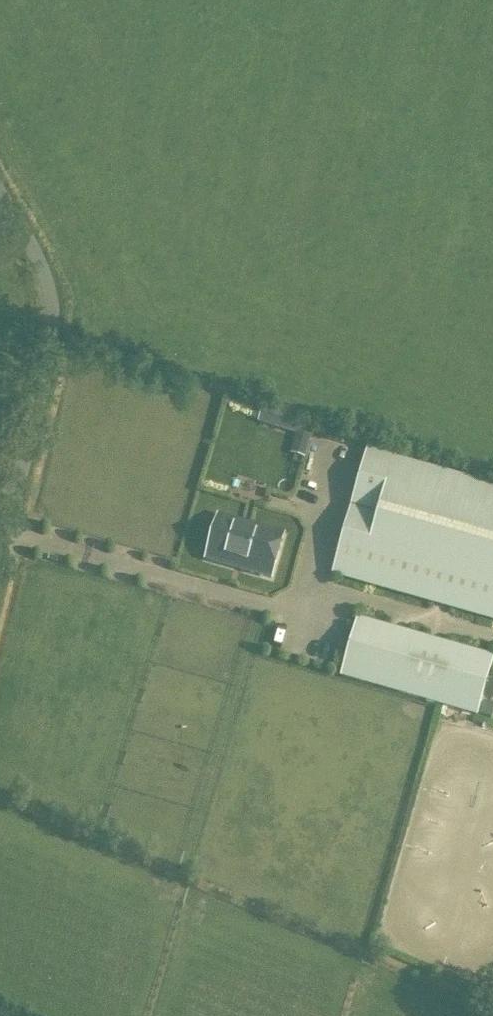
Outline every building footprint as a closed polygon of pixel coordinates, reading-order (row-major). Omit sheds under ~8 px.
[(257,423),(300,436),(304,421),(262,408),(257,423)] [(395,462),(397,455),(370,448),(335,572),(492,617),(492,490),(395,462)] [(205,560),(271,579),(284,536),(218,517),(205,560)] [(342,679),(477,718),(492,660),(492,659),(359,621),(342,679)]
